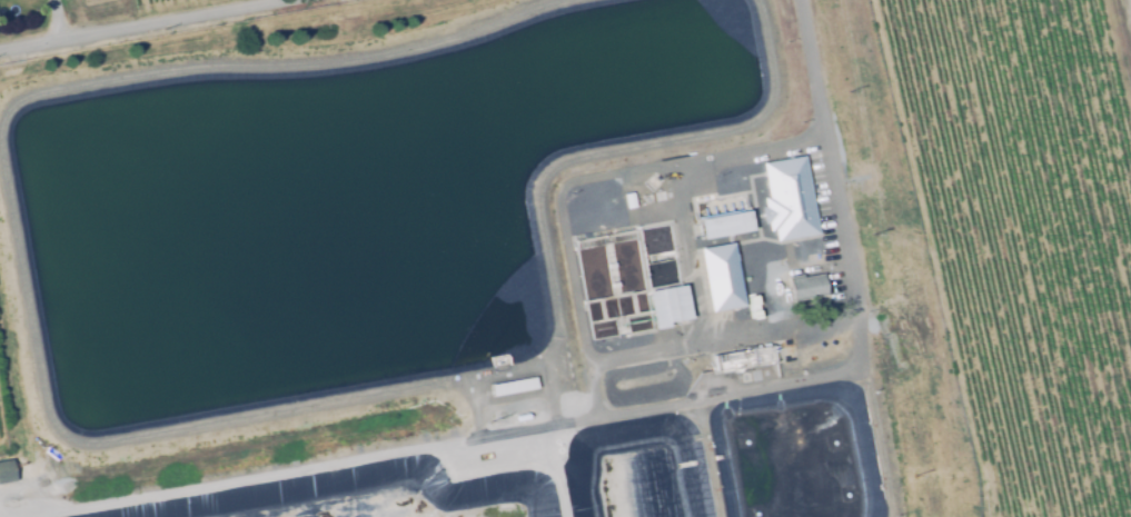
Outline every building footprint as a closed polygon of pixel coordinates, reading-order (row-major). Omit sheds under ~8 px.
[(859,126),(865,123),(870,143),(863,145),(859,126)] [(817,234),(804,156),(761,163),(767,198),(761,199),(766,231),(774,230),(776,241),(817,234)] [(635,190),(637,205),(628,207),(626,191),(635,190)] [(699,237),(750,232),(748,211),(697,216),(699,237)] [(743,307),(733,243),(699,248),(709,312),(743,307)] [(790,302),(786,279),(802,277),(803,279),(823,276),(825,297),(790,302)] [(689,319),(684,285),(646,289),(651,329),(667,327),(666,322),(689,319)] [(492,382),(537,374),(540,386),(494,395),(492,382)] [(13,481),(0,484),(0,462),(8,460),(13,481)]
